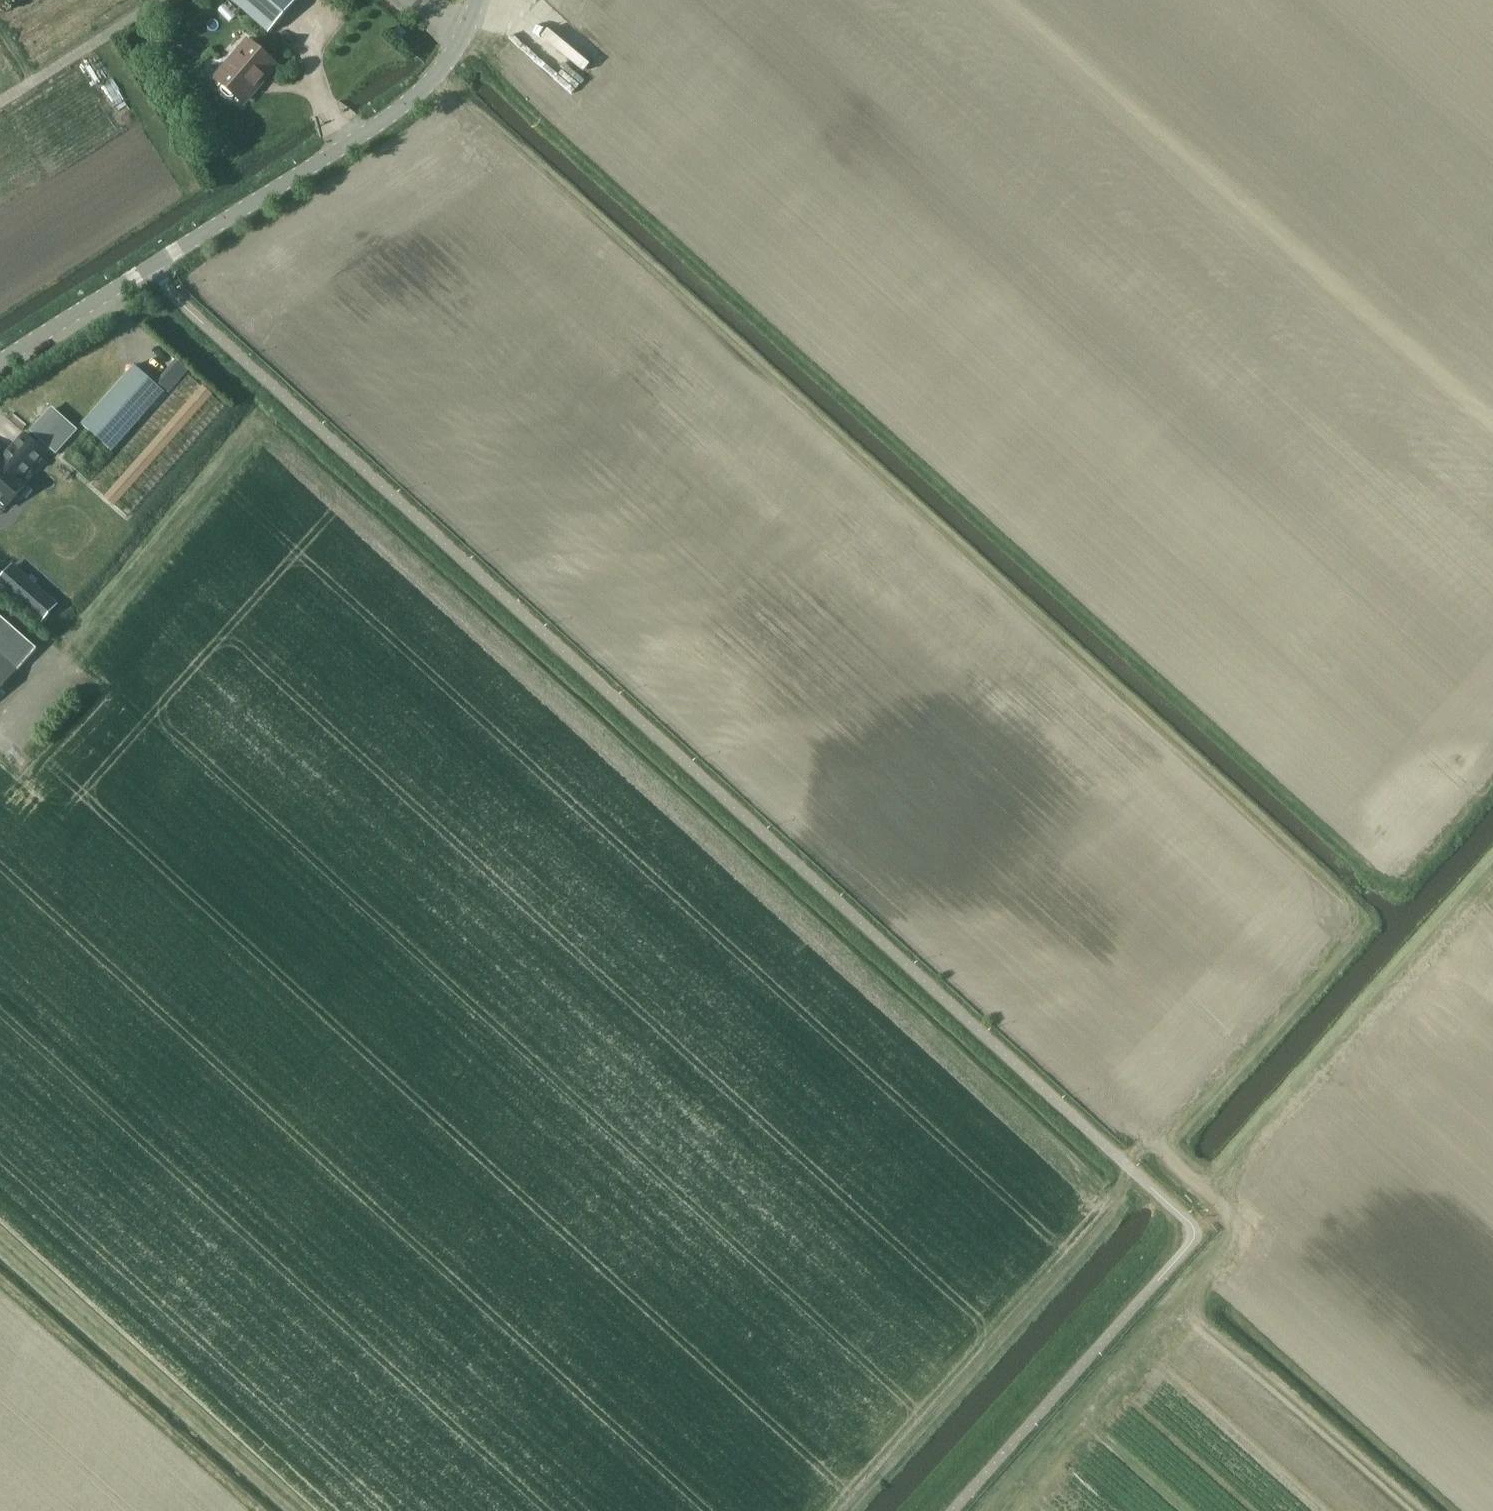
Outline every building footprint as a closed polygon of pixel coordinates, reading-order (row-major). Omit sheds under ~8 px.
[(270,33),(299,0),(232,0),(270,33)] [(399,27),(394,33),(401,39),(406,33),(399,27)] [(277,64),(250,41),(217,79),(225,86),(224,88),(224,92),(230,98),(235,97),(236,96),(244,102),(257,87),(258,88),(259,87),(257,85),(262,79),(264,81),(265,80),(264,79),(277,64)] [(169,395),(188,374),(176,363),(157,385),(165,392),(169,395)] [(112,452),(165,392),(157,385),(135,365),(127,374),(82,425),(112,452)] [(5,509),(29,483),(24,479),(46,454),(52,448),(56,452),(76,430),(52,410),(33,431),(42,440),(37,446),(25,435),(2,460),(0,458),(0,504),(5,509)] [(0,578),(0,585),(43,623),(59,605),(13,564),(0,578)] [(19,672),(36,653),(0,620),(0,693),(19,672)]
